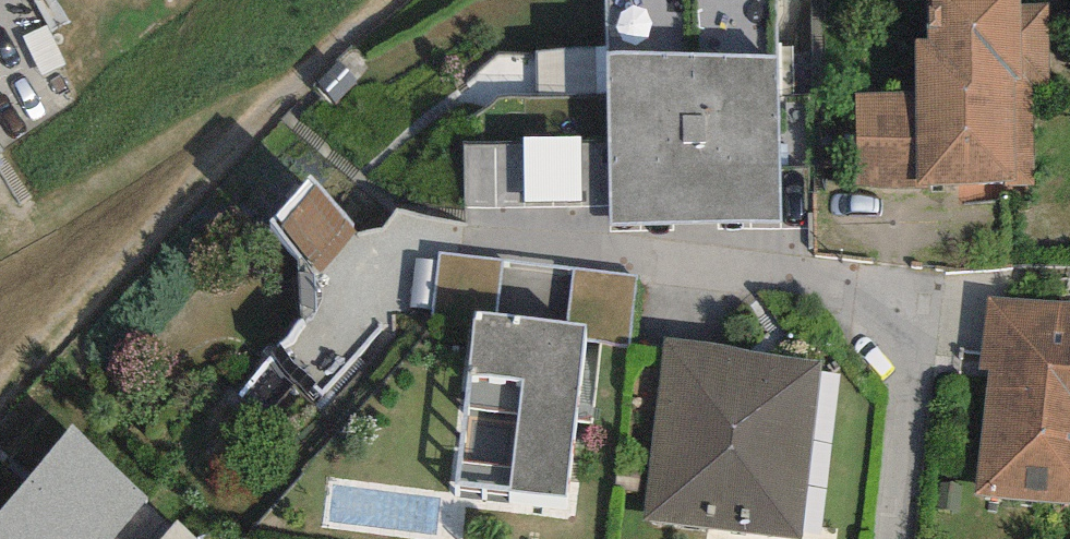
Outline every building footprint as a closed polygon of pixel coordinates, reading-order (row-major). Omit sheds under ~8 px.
[(0,56),(0,121),(5,132),(80,100),(36,0),(6,0),(25,45),(0,56)] [(609,221),(782,217),(777,0),(605,0),(609,221)] [(929,58),(921,58),(922,100),(848,102),(850,198),(1036,195),(1035,93),(1054,92),(1053,7),(1020,7),(1019,0),(929,0),(929,58)] [(464,163),(464,222),(606,222),(606,163),(464,163)] [(361,232),(319,195),(282,238),(324,274),(361,232)] [(468,325),(582,338),(639,345),(646,280),(454,257),(446,323),(468,325)] [(993,297),(985,370),(997,372),(983,496),(1069,505),(1069,305),(993,297)] [(582,338),(468,325),(451,490),(565,502),(582,338)] [(822,363),(666,344),(644,519),(800,538),(822,363)] [(68,431),(0,510),(0,538),(185,538),(68,431)]
